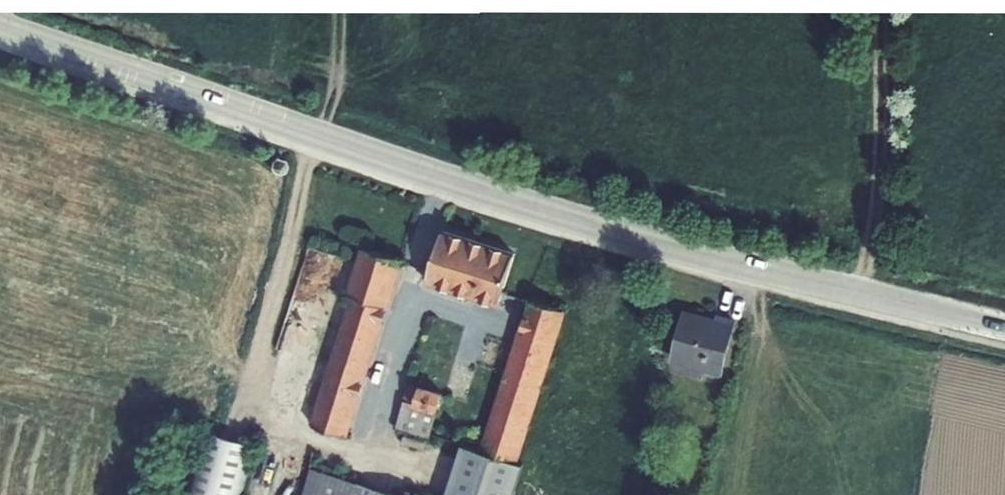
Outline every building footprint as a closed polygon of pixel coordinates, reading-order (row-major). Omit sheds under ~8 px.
[(271,165),(274,170),(279,172),(284,170),(287,164),(285,159),(276,156),(273,159),(271,165)] [(513,252),(443,230),(426,281),(449,288),(472,296),(496,304),(513,252)] [(403,258),(361,246),(347,292),(351,293),(310,423),(348,435),(403,258)] [(321,278),(330,257),(311,249),(302,271),(321,278)] [(472,296),(449,288),(445,290),(448,297),(454,294),(467,298),(472,296)] [(565,310),(528,298),(480,450),(485,451),(476,478),(506,488),(515,461),(518,462),(565,310)] [(716,316),(684,308),(670,360),(722,373),(737,317),(717,312),(716,316)] [(419,385),(408,382),(404,399),(396,425),(428,436),(437,411),(442,390),(420,383),(419,385)] [(203,430),(185,494),(242,494),(256,444),(203,430)] [(476,478),(485,451),(480,450),(461,443),(445,494),(470,494),(476,478)] [(518,462),(515,461),(506,488),(476,478),(470,494),(513,494),(524,462),(518,462)] [(311,466),(302,494),(403,494),(311,466)]
